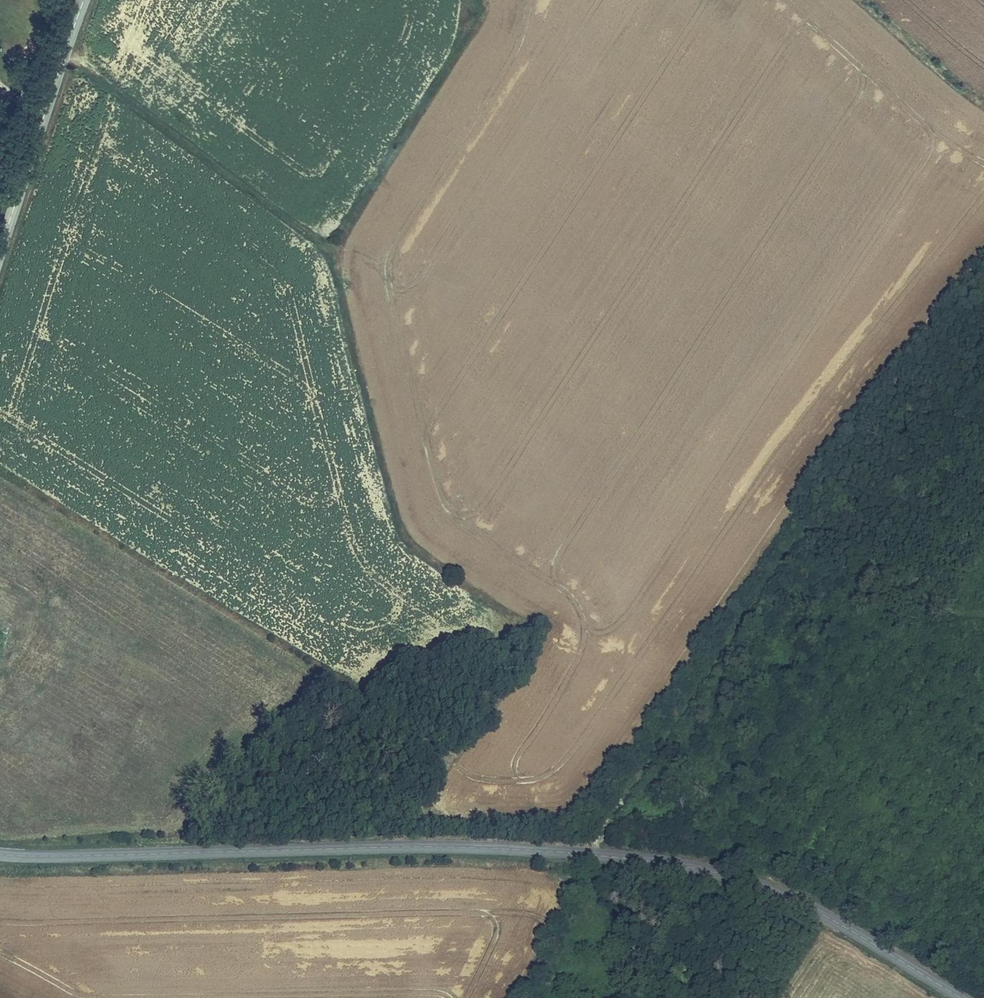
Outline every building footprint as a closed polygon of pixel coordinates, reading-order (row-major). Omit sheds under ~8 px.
[(363,238),(370,224),(363,221),(357,235),(363,238)]
